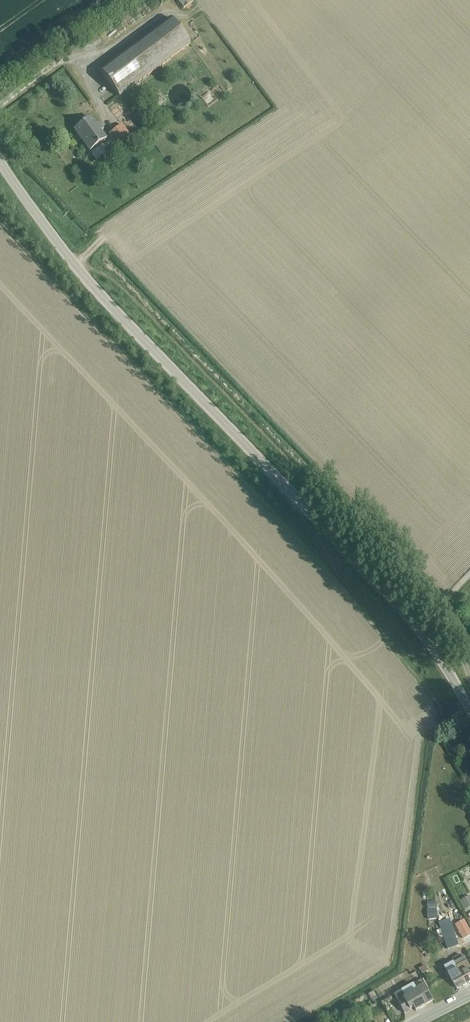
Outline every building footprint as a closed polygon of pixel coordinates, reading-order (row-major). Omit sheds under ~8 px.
[(183,8),(192,1),(192,0),(177,0),(183,8)] [(135,30),(141,38),(172,15),(167,7),(135,30)] [(99,70),(119,96),(189,43),(170,18),(99,70)] [(74,130),(89,151),(106,138),(90,117),(74,130)] [(108,134),(116,145),(130,136),(121,124),(108,134)] [(460,901),(465,910),(469,907),(469,906),(466,898),(460,901)] [(456,925),(463,939),(469,935),(469,931),(464,921),(456,925)] [(458,946),(454,933),(453,933),(451,926),(440,929),(447,950),(458,946)] [(455,965),(458,970),(466,985),(469,982),(469,966),(468,962),(466,959),(455,965)] [(445,968),(452,979),(457,988),(457,989),(466,985),(458,970),(455,965),(454,963),(445,968)] [(422,980),(403,991),(395,996),(399,1003),(405,1013),(414,1008),(416,1011),(427,1005),(426,1005),(434,1000),(422,980)]
